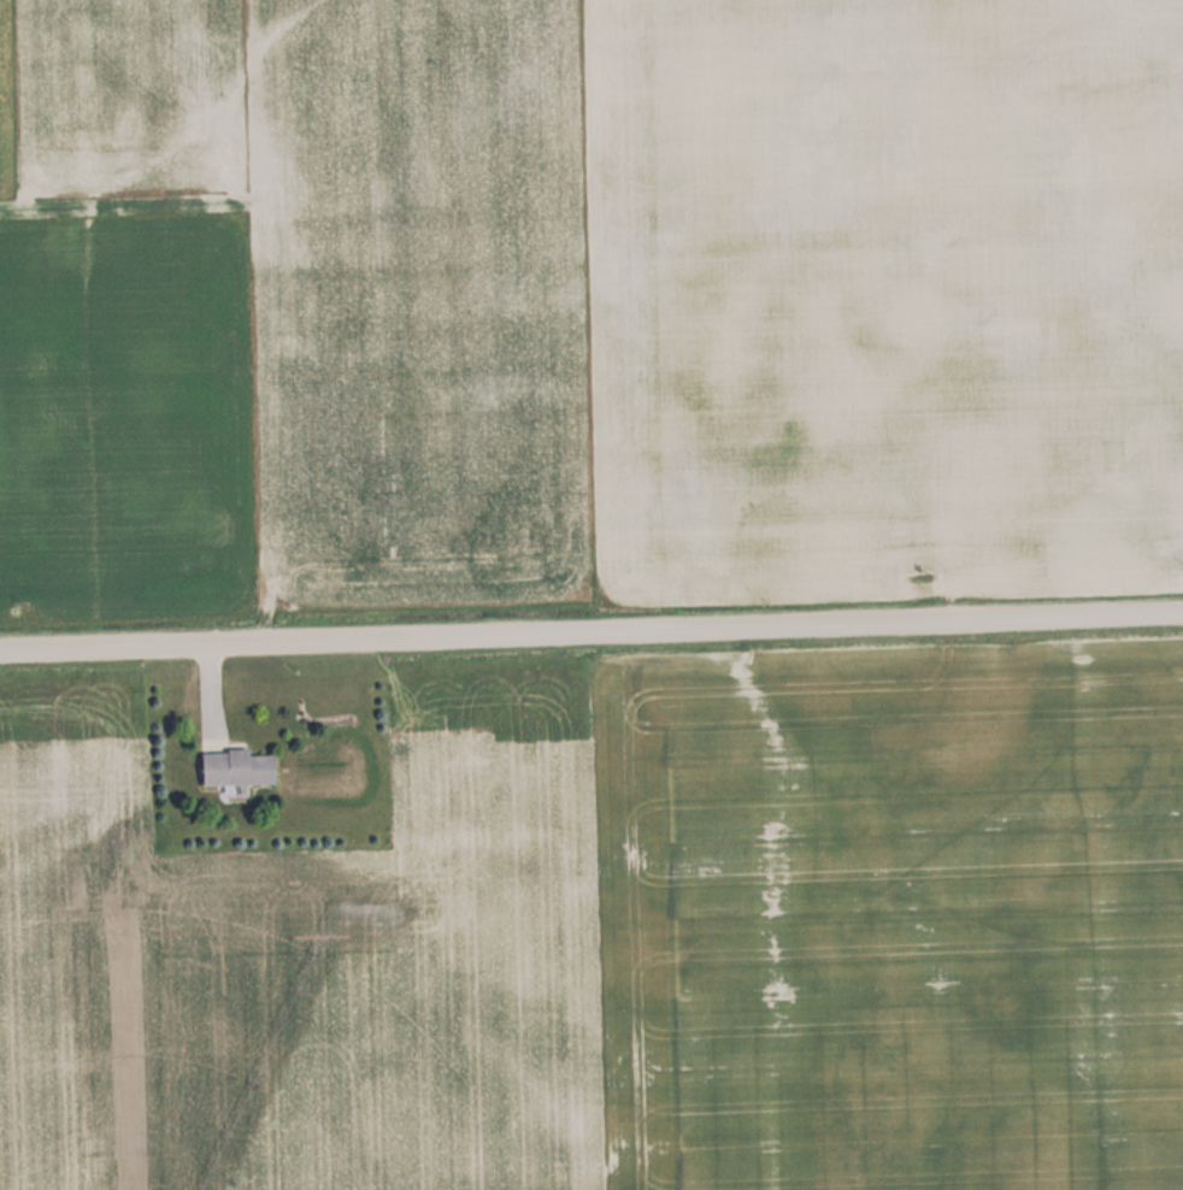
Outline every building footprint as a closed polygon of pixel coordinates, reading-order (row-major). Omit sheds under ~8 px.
[(274,781),(273,752),(247,753),(247,748),(200,750),(201,784),(274,781)]
